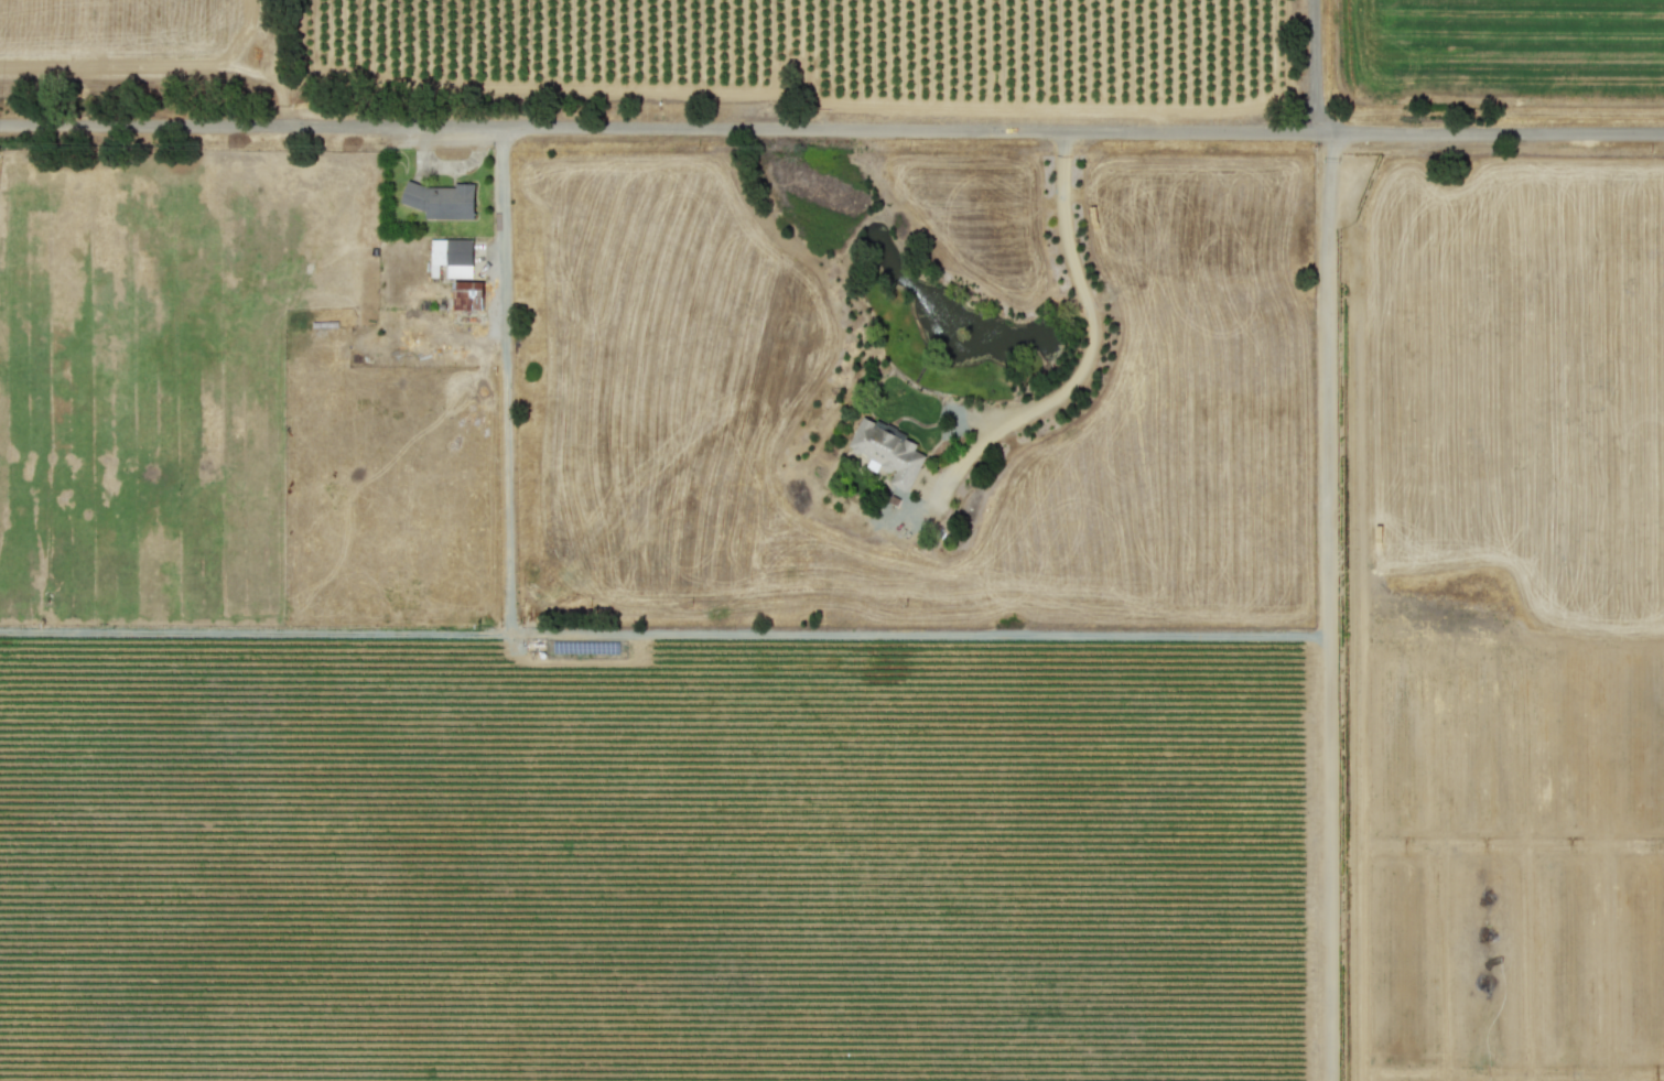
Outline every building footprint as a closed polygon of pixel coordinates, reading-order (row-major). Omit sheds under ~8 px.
[(403,147),(392,148),(392,167),(403,167),(403,147)] [(473,183),(453,182),(453,185),(403,184),(402,206),(424,207),(424,218),(473,219),(473,183)] [(430,238),(429,276),(438,276),(438,263),(446,264),(446,276),(471,277),(472,239),(430,238)] [(923,453),(913,449),(918,439),(861,415),(847,447),(875,459),(873,463),(893,472),(889,482),(907,491),(923,453)]
